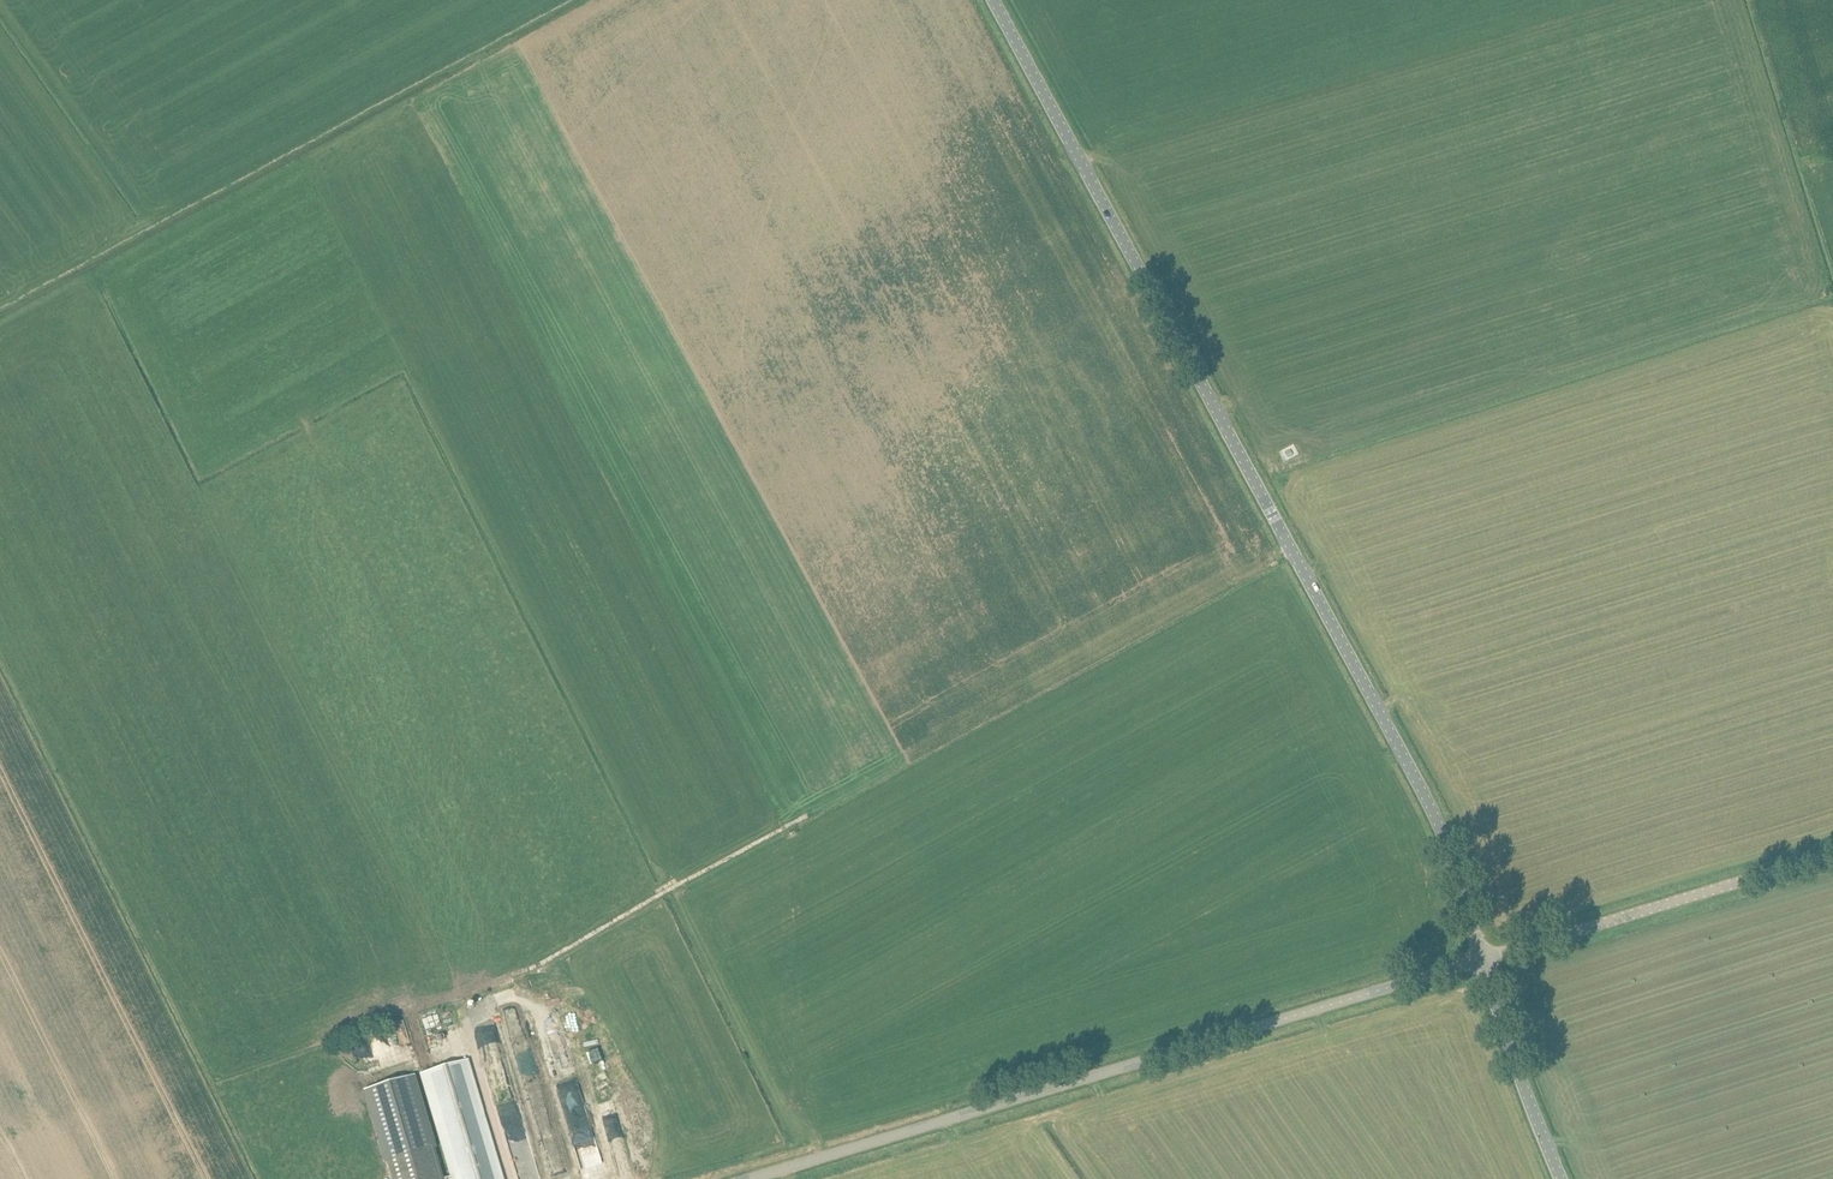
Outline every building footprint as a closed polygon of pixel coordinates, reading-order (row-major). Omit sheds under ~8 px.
[(422,1074),(452,1176),(443,1178),(503,1178),(468,1060),(422,1074)] [(366,1090),(393,1178),(443,1178),(413,1076),(366,1090)] [(592,1135),(579,1083),(566,1086),(570,1101),(575,1100),(584,1137),(592,1135)]
